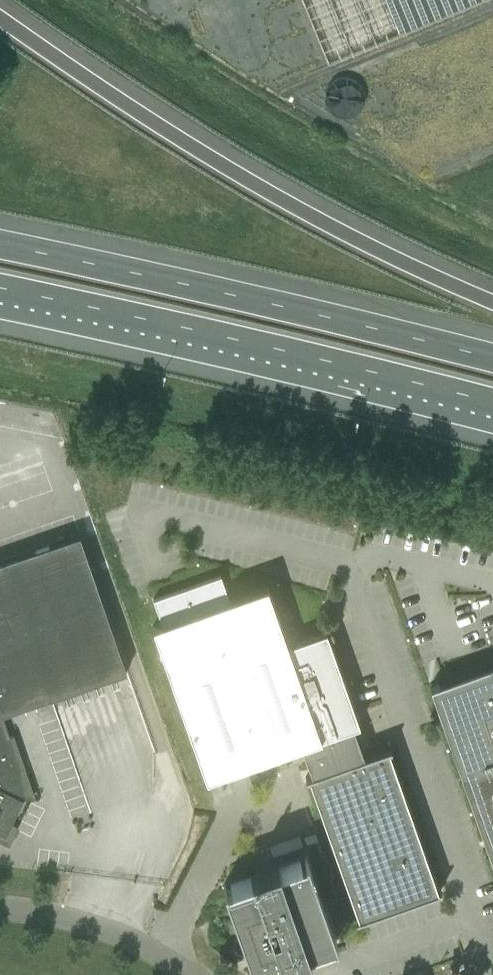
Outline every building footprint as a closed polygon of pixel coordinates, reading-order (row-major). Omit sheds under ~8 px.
[(329,64),(484,0),(303,0),(329,64)] [(10,846),(19,827),(12,823),(24,799),(35,795),(6,712),(127,670),(119,646),(80,534),(0,562),(0,841),(10,846)] [(360,724),(326,630),(288,644),(267,586),(230,599),(221,574),(154,598),(162,623),(153,626),(206,778),(301,744),(312,775),(310,775),(359,917),(356,918),(356,920),(441,890),(441,888),(438,889),(388,748),(364,756),(353,726),(360,724)] [(432,686),(434,691),(433,692),(441,714),(442,713),(492,858),(492,664),(450,680),(432,686)] [(226,884),(223,885),(239,928),(322,898),(307,857),(279,867),(278,864),(251,873),(253,876),(226,886),(226,884)] [(322,898),(239,928),(254,971),(256,970),(256,968),(282,959),(283,962),(286,961),(305,954),(309,953),(308,950),(334,940),(335,942),(337,941),(335,935),(322,898)]
